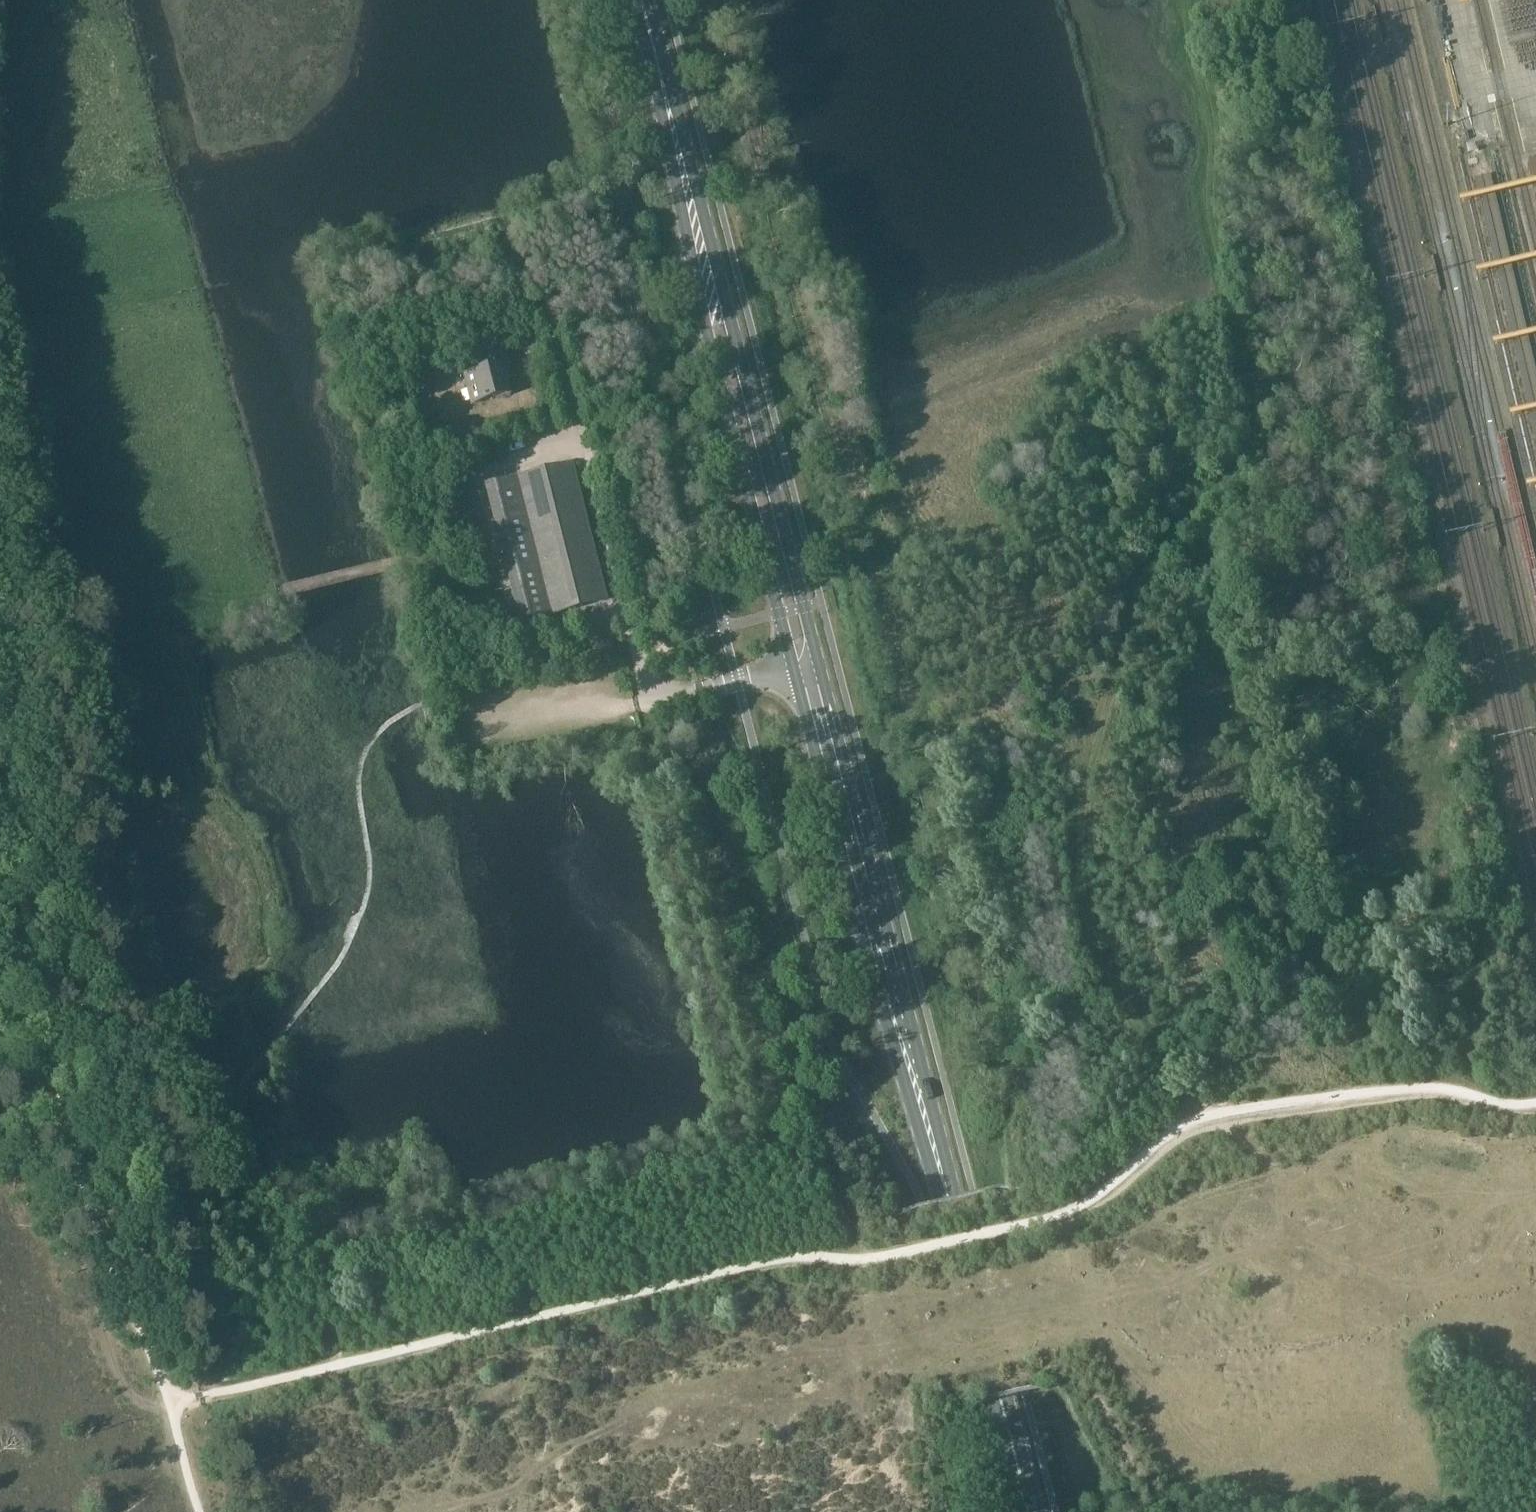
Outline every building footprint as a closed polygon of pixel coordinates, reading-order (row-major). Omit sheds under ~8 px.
[(505,348),(480,354),(484,370),(465,375),(472,404),(511,395),(506,373),(511,372),(505,348)] [(497,483),(532,619),(608,600),(573,464),(497,483)]
